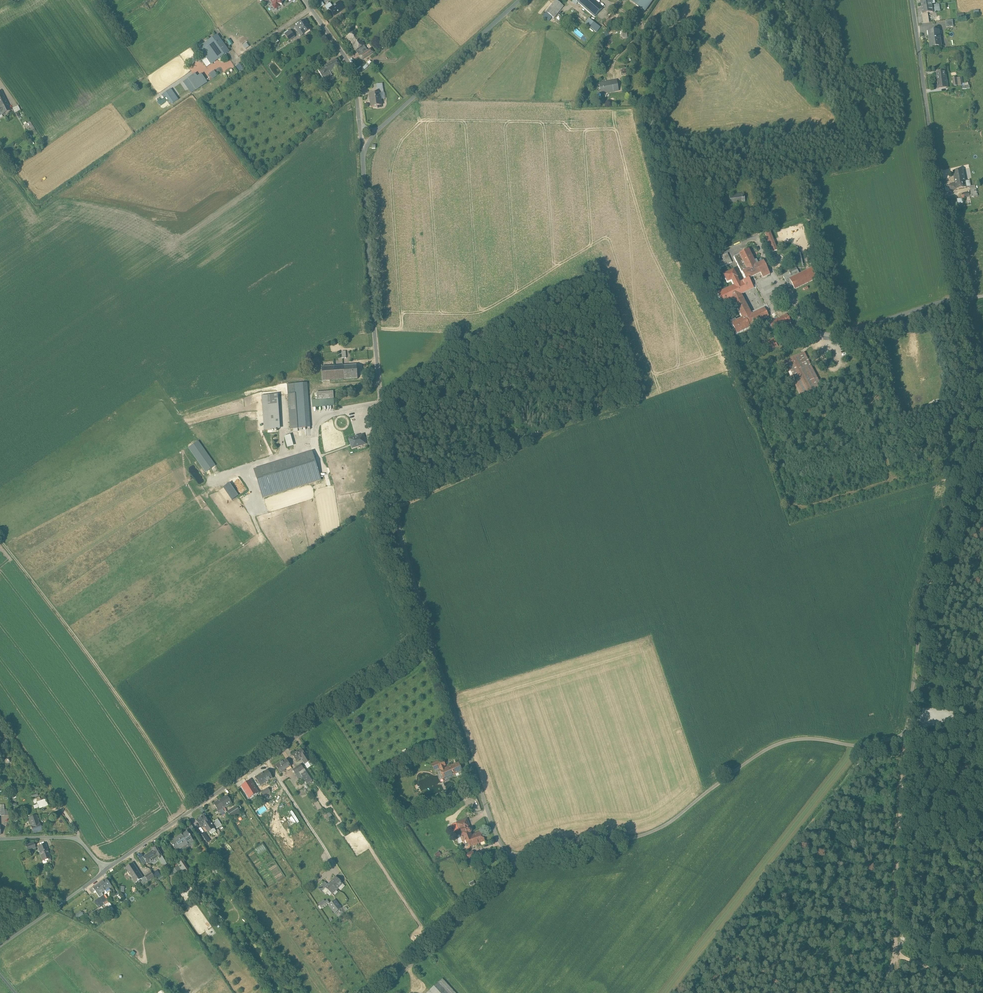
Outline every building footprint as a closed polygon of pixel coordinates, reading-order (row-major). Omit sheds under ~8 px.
[(273,5),(272,5),(275,9),(279,6),(280,5),(282,5),(282,1),(284,0),(270,0),(273,5)] [(563,7),(556,0),(546,12),(553,19),(563,7)] [(578,3),(595,18),(603,8),(593,0),(581,0),(578,3)] [(630,0),(645,11),(653,0),(630,0)] [(923,13),(923,14),(928,13),(933,12),(931,0),(920,0),(923,13)] [(342,6),(339,2),(336,5),(339,8),(338,9),(340,12),(347,7),(345,4),(342,6)] [(336,5),(330,9),(334,16),(340,12),(338,9),(339,8),(336,5)] [(576,6),(574,8),(584,18),(586,16),(576,6)] [(600,29),(589,20),(586,23),(597,33),(600,29)] [(311,30),(305,21),(295,28),(299,33),(301,31),(304,35),(311,30)] [(939,30),(930,31),(931,35),(929,35),(929,40),(939,38),(939,39),(940,39),(939,30)] [(291,31),(285,35),(289,40),(295,36),(291,31)] [(364,45),(355,32),(347,37),(356,50),(364,45)] [(228,52),(217,36),(206,43),(217,59),(218,60),(228,52)] [(939,38),(929,40),(930,47),(941,46),(940,39),(939,39),(939,38)] [(217,59),(206,43),(204,45),(200,47),(212,64),(217,59)] [(364,45),(356,50),(360,56),(368,51),(364,45)] [(689,61),(691,61),(690,64),(694,65),(695,62),(697,63),(701,47),(693,45),(689,61)] [(360,56),(362,59),(370,54),(368,51),(360,56)] [(336,59),(317,70),(324,81),(329,78),(327,75),(341,67),(336,59)] [(214,70),(209,74),(213,79),(217,75),(214,70)] [(945,71),(936,72),(937,83),(938,88),(948,87),(945,71)] [(195,74),(183,82),(186,86),(187,86),(192,93),(196,90),(203,86),(207,83),(201,75),(197,77),(195,74)] [(960,77),(952,78),(953,86),(961,85),(960,77)] [(616,81),(600,84),(602,94),(618,91),(616,81)] [(163,93),(170,104),(178,99),(171,88),(163,93)] [(1,91),(0,92),(0,115),(1,114),(2,115),(10,110),(7,104),(1,91)] [(377,93),(369,94),(371,107),(381,106),(380,93),(377,93)] [(963,169),(953,171),(955,183),(950,184),(949,186),(950,189),(951,190),(956,189),(966,187),(966,186),(964,177),(963,169)] [(745,203),(744,194),(726,195),(727,205),(745,203)] [(777,250),(770,232),(765,234),(772,252),(777,250)] [(753,261),(748,250),(739,255),(744,266),(753,261)] [(727,254),(721,258),(723,261),(718,264),(721,269),(731,263),(727,254)] [(744,266),(739,255),(734,258),(739,268),(744,266)] [(749,317),(738,295),(752,288),(748,280),(753,278),(755,281),(762,278),(762,279),(770,275),(763,262),(762,263),(761,260),(757,262),(758,265),(756,266),(753,261),(744,266),(747,271),(742,273),(741,273),(746,281),(740,284),(737,279),(738,279),(733,270),(722,276),(727,284),(731,282),(734,288),(717,296),(722,305),(732,300),(742,320),(736,323),(735,322),(730,324),(736,336),(750,329),(749,328),(751,327),(753,330),(758,327),(757,324),(768,318),(764,309),(749,317)] [(811,268),(799,274),(796,266),(788,270),(790,273),(784,276),(789,287),(792,285),(794,289),(799,287),(803,285),(804,285),(804,284),(807,282),(808,283),(808,282),(812,280),(813,280),(812,280),(817,278),(811,268)] [(782,318),(768,325),(772,333),(787,325),(782,318)] [(768,343),(765,345),(766,346),(760,350),(762,355),(777,347),(774,340),(768,343)] [(801,355),(783,363),(801,399),(819,390),(817,386),(820,385),(804,353),(801,355)] [(347,365),(322,367),(322,381),(348,379),(347,365)] [(356,365),(347,365),(348,379),(357,379),(356,365)] [(295,383),(287,384),(288,394),(295,393),(295,383)] [(307,383),(295,383),(295,393),(308,392),(307,383)] [(333,391),(317,392),(317,400),(334,398),(333,391)] [(308,392),(295,393),(298,428),(299,428),(300,430),(302,430),(302,428),(310,427),(308,392)] [(295,393),(288,394),(290,429),(293,429),(298,428),(295,393)] [(276,394),(268,395),(270,430),(278,429),(276,394)] [(363,435),(349,439),(352,448),(366,444),(363,435)] [(199,441),(189,448),(206,472),(216,465),(199,441)] [(312,452),(255,470),(261,491),(318,473),(312,452)] [(318,473),(261,491),(263,498),(320,480),(318,473)] [(229,482),(223,486),(232,500),(238,495),(229,482)] [(307,754),(303,748),(301,749),(292,755),(296,761),(301,758),(305,764),(311,760),(307,754)] [(286,759),(280,763),(279,763),(275,765),(280,773),(284,771),(284,770),(287,768),(286,767),(290,765),(286,759)] [(311,760),(305,764),(307,769),(313,765),(311,760)] [(443,760),(432,764),(434,770),(439,768),(444,766),(445,765),(443,760)] [(458,763),(450,766),(451,766),(445,769),(444,766),(439,768),(440,770),(440,771),(443,779),(454,775),(462,771),(458,763)] [(311,780),(304,769),(299,772),(301,775),(302,774),(308,783),(311,780)] [(268,770),(253,779),(258,787),(272,778),(268,770)] [(249,798),(257,792),(250,781),(241,786),(249,798)] [(268,788),(261,792),(264,796),(271,792),(268,788)] [(227,795),(220,800),(222,803),(221,804),(223,807),(222,807),(222,809),(223,809),(223,808),(232,803),(227,795)] [(37,802),(41,801),(39,796),(31,799),(35,810),(39,809),(37,802)] [(37,802),(39,809),(48,806),(45,799),(41,801),(37,802)] [(222,803),(220,800),(219,800),(214,804),(219,811),(222,809),(222,807),(223,807),(221,804),(222,803)] [(237,806),(227,812),(231,818),(240,812),(237,806)] [(292,810),(290,811),(297,823),(299,822),(292,810)] [(36,815),(28,818),(31,826),(31,827),(33,833),(42,830),(39,823),(39,824),(36,815)] [(204,816),(197,821),(202,827),(204,826),(208,823),(206,820),(204,816)] [(208,823),(204,826),(208,832),(209,832),(211,834),(216,831),(214,828),(208,819),(206,820),(208,823)] [(218,819),(213,822),(218,828),(222,825),(218,819)] [(466,820),(456,823),(459,830),(461,830),(462,834),(460,835),(463,842),(466,841),(468,841),(469,841),(467,837),(473,835),(472,834),(471,835),(470,833),(471,833),(471,831),(471,830),(470,829),(469,829),(468,827),(469,827),(466,820)] [(187,831),(170,842),(177,853),(194,841),(187,831)] [(473,835),(467,837),(469,841),(470,846),(484,841),(481,832),(473,835)] [(210,841),(205,834),(200,837),(205,844),(210,841)] [(33,843),(25,846),(27,851),(31,850),(35,849),(33,843)] [(45,845),(38,847),(42,861),(46,860),(47,863),(51,861),(45,845)] [(166,862),(156,845),(152,848),(153,850),(162,865),(166,862)] [(153,850),(143,856),(147,864),(157,857),(153,850)] [(473,852),(466,854),(468,860),(475,858),(473,852)] [(133,863),(125,868),(135,883),(140,880),(143,878),(133,863)] [(178,866),(171,870),(177,879),(184,874),(178,866)] [(151,872),(145,876),(145,877),(148,881),(154,877),(151,872)] [(328,885),(325,887),(325,888),(322,891),(326,894),(329,891),(332,894),(343,884),(336,877),(328,885)] [(106,879),(93,888),(95,891),(98,895),(112,886),(106,879)] [(324,882),(318,888),(321,892),(322,891),(325,888),(325,887),(328,885),(324,882)] [(189,885),(180,892),(187,902),(196,895),(189,885)] [(103,895),(94,901),(98,906),(103,902),(107,900),(103,895)] [(335,900),(329,905),(335,913),(341,908),(335,900)] [(441,981),(427,992),(452,992),(441,981)]
